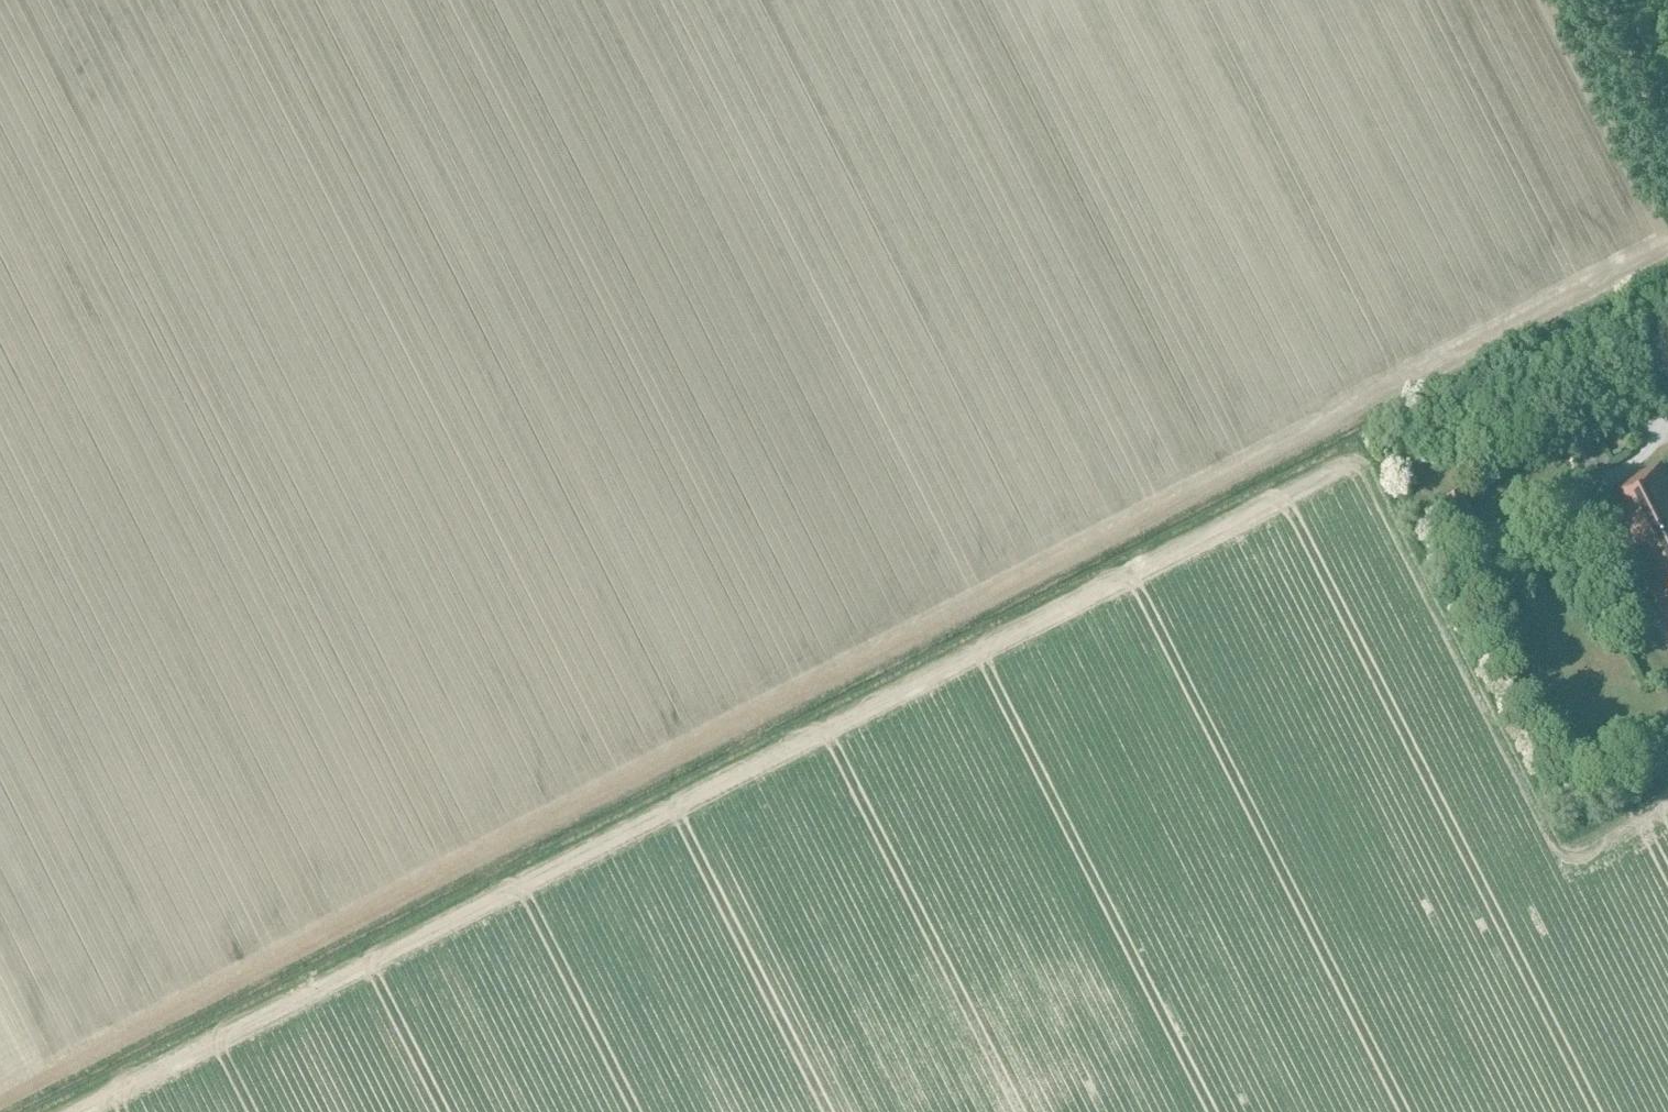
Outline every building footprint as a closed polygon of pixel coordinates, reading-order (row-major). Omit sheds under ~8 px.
[(1667,633),(1667,482),(1660,467),(1599,497),(1667,633)]
